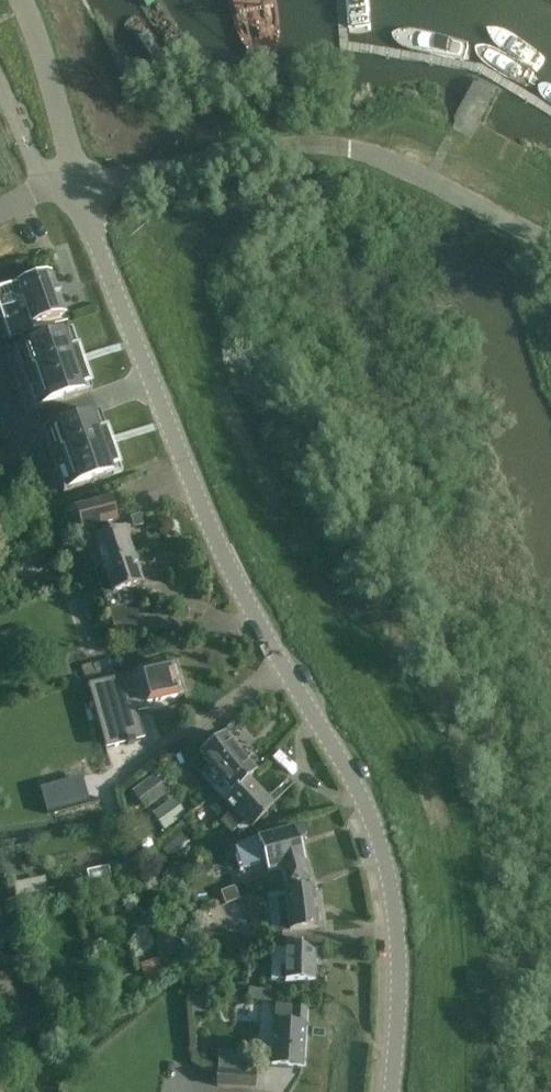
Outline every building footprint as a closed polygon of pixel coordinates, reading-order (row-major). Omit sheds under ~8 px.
[(289,171),(308,169),(307,159),(287,161),(289,171)] [(51,274),(17,285),(3,290),(17,331),(65,314),(51,274)] [(34,411),(91,391),(70,330),(13,350),(34,411)] [(120,473),(107,434),(99,412),(41,432),(63,493),(120,473)] [(109,500),(74,511),(80,529),(81,532),(82,532),(90,558),(94,569),(103,566),(133,556),(124,528),(120,530),(110,533),(109,534),(106,524),(116,521),(109,500)] [(113,594),(130,588),(143,584),(133,556),(103,566),(113,594)] [(92,663),(76,669),(80,681),(97,675),(98,678),(114,672),(113,668),(117,667),(114,659),(111,660),(111,659),(93,665),(92,663)] [(137,672),(89,686),(107,749),(144,739),(135,708),(146,705),(148,704),(163,700),(177,696),(168,664),(167,664),(158,666),(137,672)] [(216,781),(209,787),(213,790),(221,783),(230,794),(248,779),(256,771),(225,735),(199,757),(215,775),(212,778),(216,781)] [(168,794),(154,776),(132,793),(145,811),(168,794)] [(230,833),(235,829),(241,835),(249,827),(249,828),(257,820),(273,805),(248,779),(230,794),(221,783),(213,790),(232,810),(220,821),(230,833)] [(48,814),(65,810),(58,784),(41,789),(48,814)] [(186,816),(173,799),(152,815),(164,833),(186,816)] [(203,808),(190,818),(197,827),(210,817),(203,808)] [(292,828),(272,835),(259,840),(233,852),(239,871),(263,864),(266,875),(281,870),(286,887),(308,880),(303,861),(292,828)] [(158,846),(168,858),(188,841),(178,830),(158,846)] [(235,887),(219,892),(224,905),(239,900),(235,887)] [(282,898),(276,899),(281,933),(318,928),(313,889),(281,893),(282,898)] [(200,946),(226,946),(227,946),(227,929),(201,928),(200,946)] [(226,946),(227,963),(237,963),(237,945),(227,946),(226,946)] [(282,981),(309,981),(314,981),(314,948),(282,948),(282,949),(272,949),(271,979),(282,979),(282,981)] [(157,960),(140,966),(146,985),(164,978),(157,960)] [(273,993),(248,991),(248,999),(255,1000),(255,1004),(268,1005),(268,1000),(273,1001),(273,993)] [(274,1023),(271,1065),(302,1067),(306,1006),(275,1005),(274,1023)] [(217,1087),(255,1089),(255,1073),(218,1071),(217,1087)]
